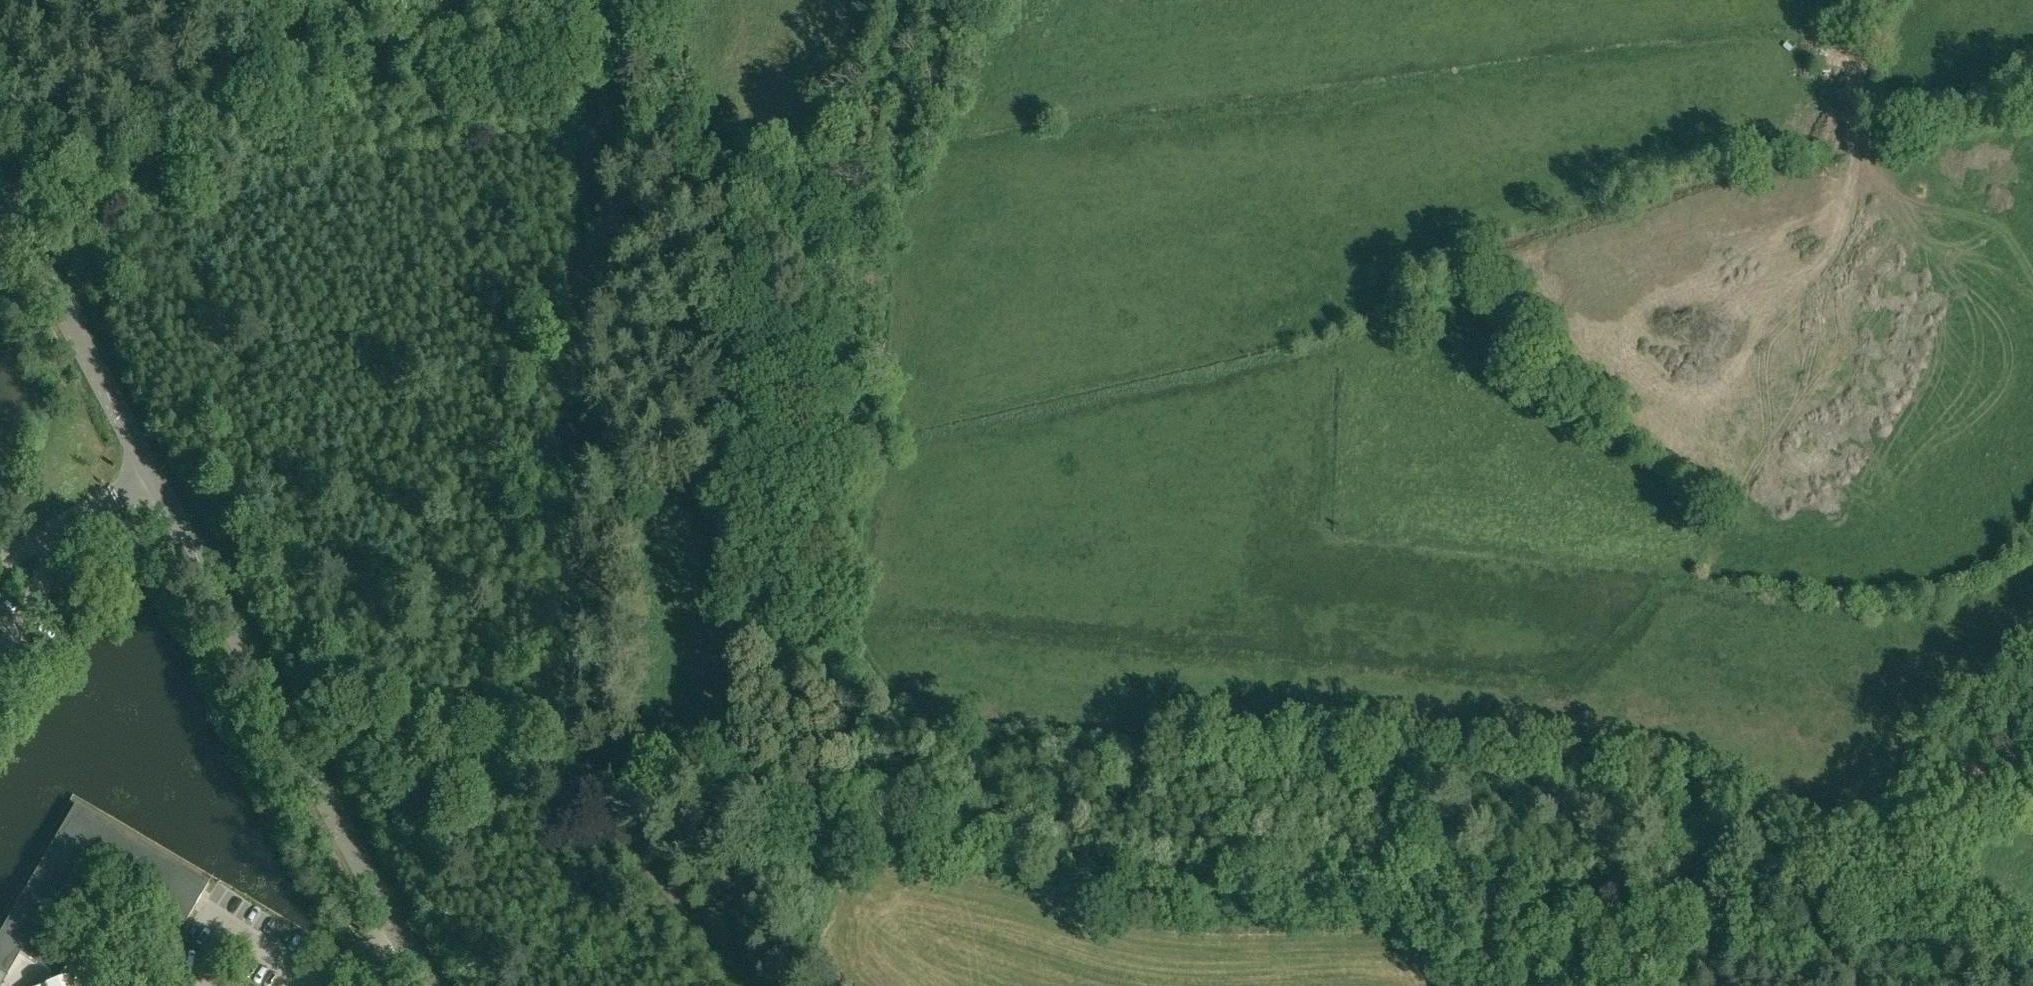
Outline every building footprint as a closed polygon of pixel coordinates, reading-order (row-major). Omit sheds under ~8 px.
[(78,943),(79,942),(78,941),(60,977),(55,961),(42,954),(92,869),(185,923),(209,882),(76,804),(0,933),(0,970),(8,975),(20,954),(49,971),(53,983),(45,985),(93,985),(78,943)]
